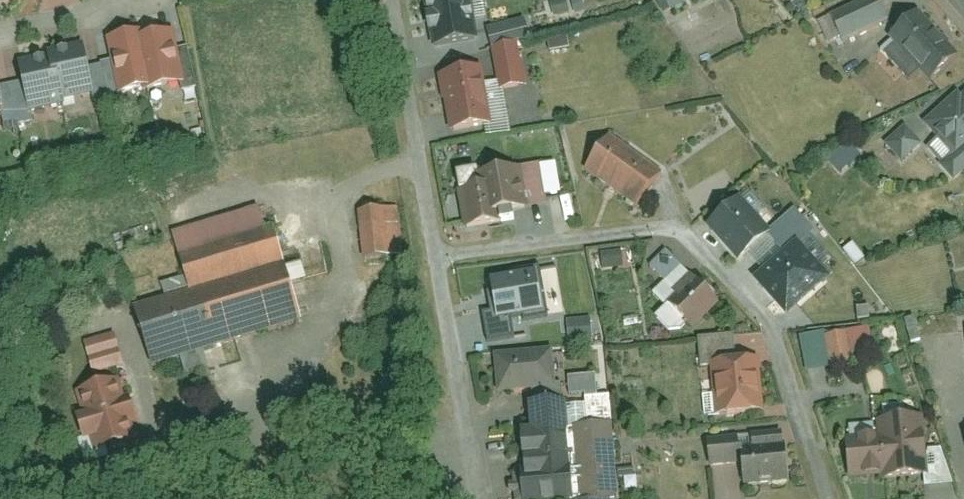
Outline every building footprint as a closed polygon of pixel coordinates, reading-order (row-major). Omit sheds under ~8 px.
[(439,44),(483,36),(477,4),(480,0),(432,0),(439,44)] [(683,0),(661,0),(667,10),(683,0)] [(893,19),(884,0),(859,0),(834,12),(848,41),(893,19)] [(959,53),(919,9),(890,36),(930,79),(959,53)] [(529,17),(494,26),(498,44),(533,35),(529,17)] [(187,79),(176,29),(147,35),(157,85),(187,79)] [(146,30),(112,37),(117,62),(124,92),(157,85),(147,35),(146,30)] [(56,52),(65,99),(97,93),(92,67),(87,41),(55,48),(56,52)] [(524,42),(498,46),(505,87),(531,83),(524,42)] [(28,79),(35,110),(66,104),(65,99),(56,52),(24,58),(28,79)] [(117,62),(105,64),(112,99),(114,108),(126,105),(124,92),(117,62)] [(105,64),(92,67),(97,93),(99,102),(112,99),(105,64)] [(485,65),(445,72),(455,128),(494,121),(485,65)] [(4,111),(35,110),(28,79),(0,85),(0,90),(4,111)] [(922,126),(949,159),(963,147),(963,91),(922,126)] [(920,146),(903,128),(885,145),(901,163),(920,146)] [(661,173),(609,136),(584,170),(635,208),(661,173)] [(953,182),(963,173),(963,148),(940,167),(953,182)] [(544,161),(507,167),(514,208),(551,201),(544,161)] [(514,208),(507,167),(482,172),(485,186),(465,190),(472,226),(510,219),(508,209),(514,208)] [(466,171),(452,173),(454,187),(468,186),(466,171)] [(768,232),(739,199),(706,228),(736,261),(768,232)] [(263,206),(176,232),(193,289),(289,261),(278,223),(269,225),(263,206)] [(401,206),(364,210),(369,258),(407,253),(401,206)] [(809,225),(794,209),(772,231),(787,247),(809,225)] [(116,233),(118,243),(146,239),(144,229),(116,233)] [(829,279),(795,240),(751,278),(785,317),(829,279)] [(623,246),(605,249),(608,269),(627,265),(623,246)] [(685,264),(672,247),(653,261),(667,279),(685,264)] [(193,289),(139,305),(156,362),(306,318),(289,261),(193,289)] [(541,272),(490,282),(499,326),(549,317),(541,272)] [(724,302),(695,273),(671,297),(700,326),(724,302)] [(590,318),(565,319),(567,346),(592,344),(590,318)] [(798,338),(804,371),(874,357),(867,324),(798,338)] [(90,340),(100,373),(129,365),(119,331),(90,340)] [(551,350),(494,354),(497,392),(554,388),(551,350)] [(762,414),(759,360),(708,364),(712,418),(762,414)] [(96,449),(142,436),(125,377),(79,390),(96,449)] [(565,401),(518,404),(523,498),(571,498),(565,401)] [(613,405),(566,407),(572,498),(619,498),(613,405)] [(928,479),(923,420),(874,424),(875,437),(844,439),(848,485),(928,479)] [(741,441),(706,442),(707,466),(742,465),(741,441)] [(742,450),(743,490),(788,488),(787,448),(742,450)] [(952,486),(941,452),(926,452),(929,489),(952,486)]
